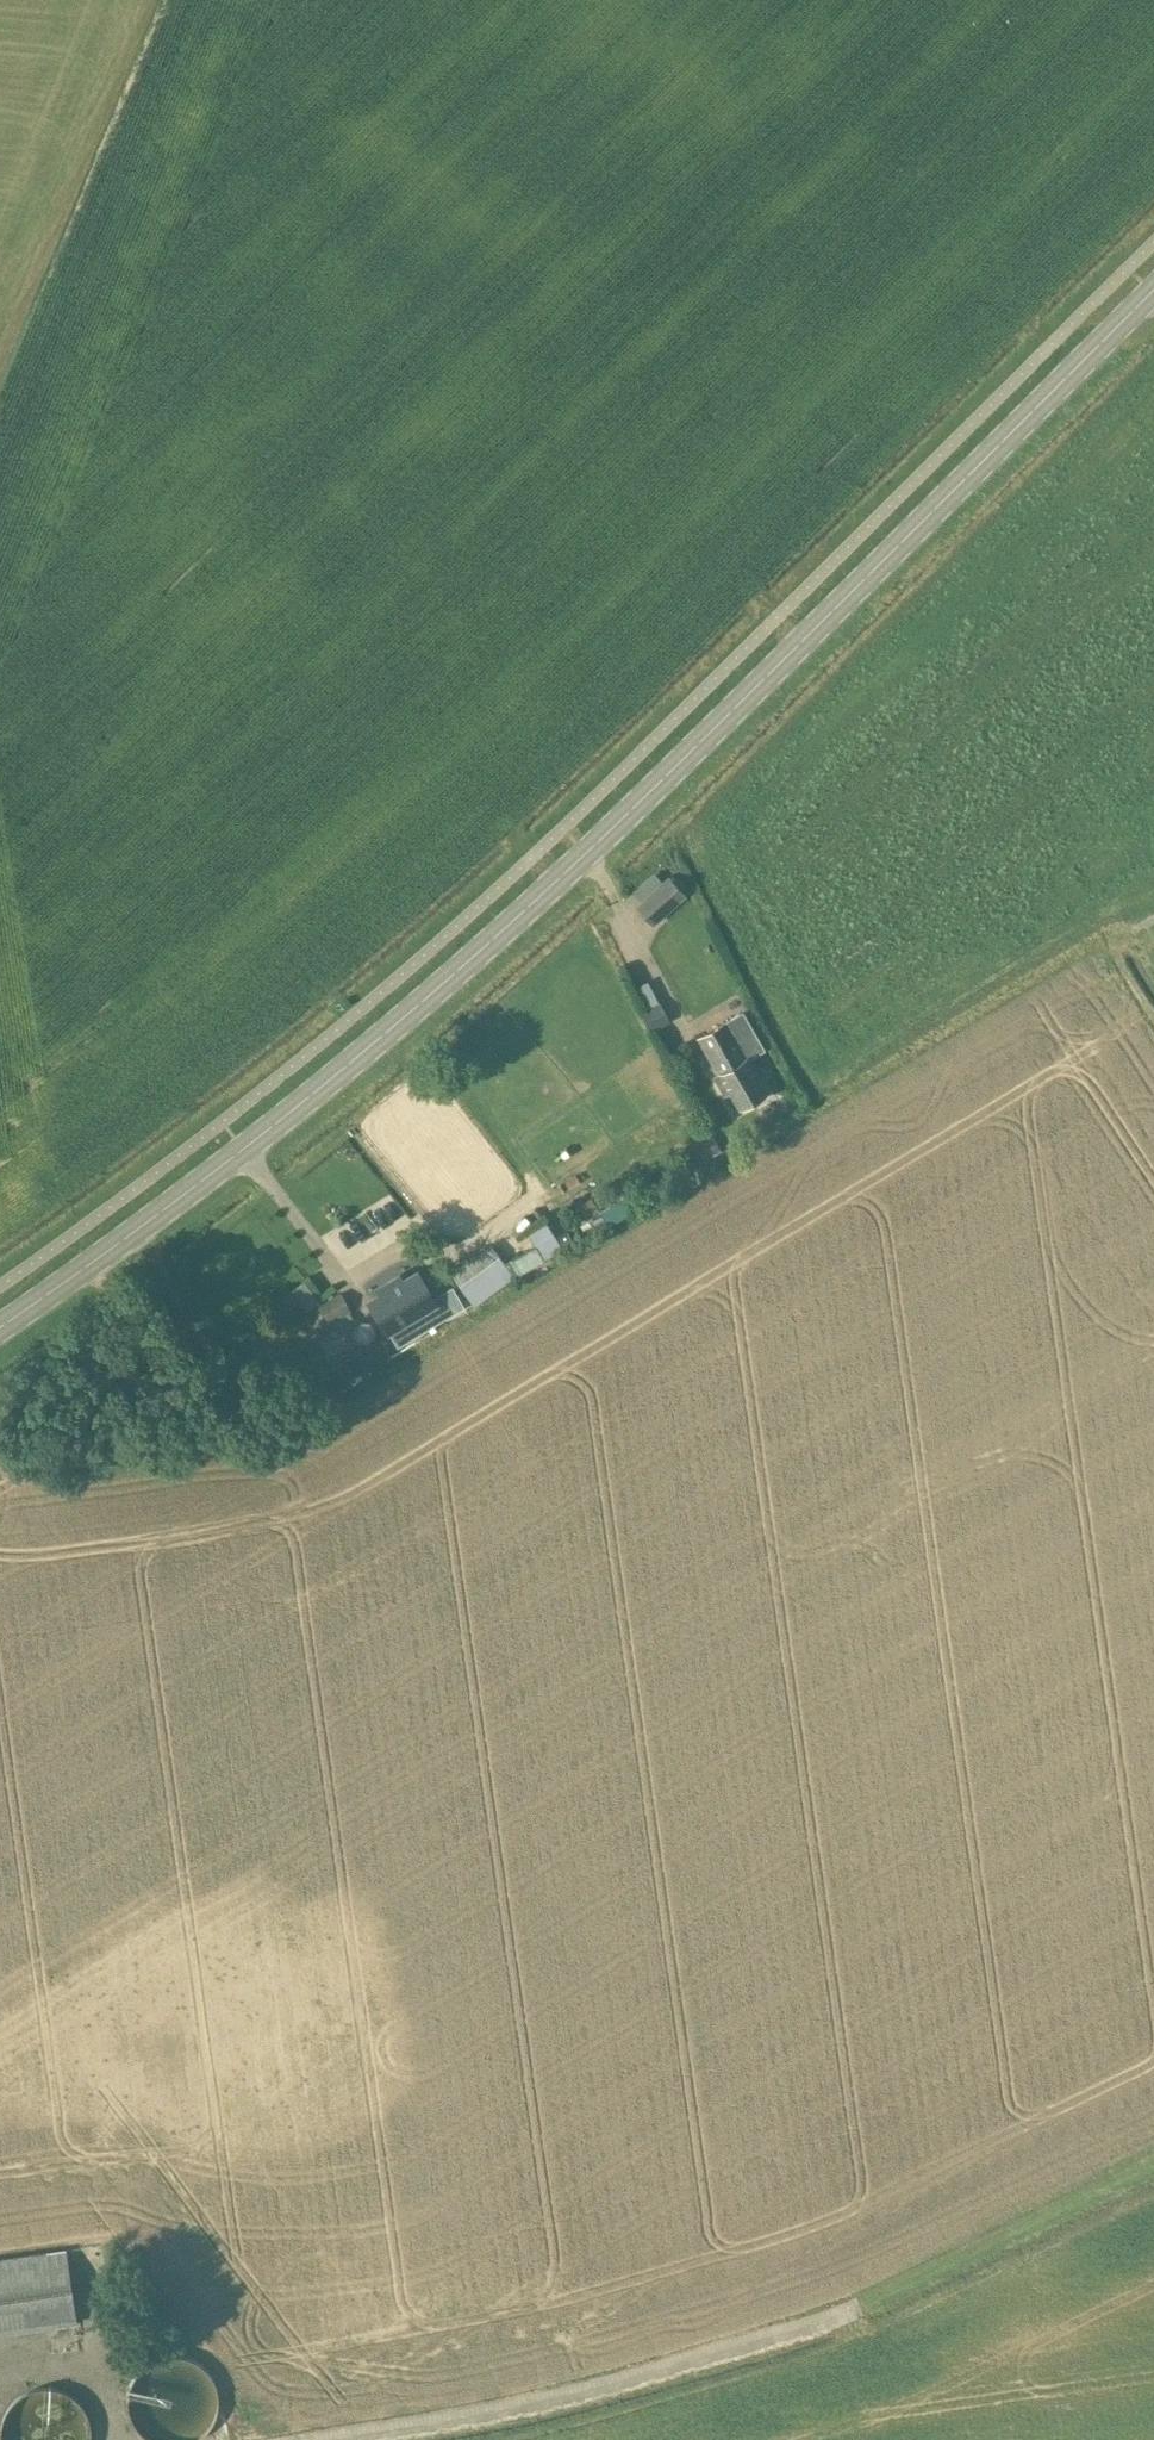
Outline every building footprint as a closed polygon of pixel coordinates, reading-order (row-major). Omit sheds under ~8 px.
[(687,895),(669,875),(635,906),(653,926),(687,895)] [(649,1005),(659,1001),(650,980),(640,984),(649,1005)] [(700,1040),(719,1074),(713,1077),(724,1096),(729,1092),(738,1109),(769,1092),(750,1059),(766,1050),(745,1014),(700,1040)] [(562,1248),(546,1222),(528,1233),(544,1259),(562,1248)] [(515,1276),(491,1244),(449,1274),(473,1306),(515,1276)] [(387,1333),(389,1332),(398,1346),(465,1306),(453,1286),(434,1298),(418,1272),(403,1281),(400,1276),(378,1289),(381,1294),(369,1302),(387,1333)] [(311,1309),(324,1293),(307,1278),(294,1294),(311,1309)] [(352,1311),(342,1292),(318,1304),(328,1324),(337,1319),(341,1326),(354,1319),(350,1312),(352,1311)] [(334,1388),(363,1369),(354,1355),(325,1375),(334,1388)] [(0,2260),(0,2337),(77,2326),(66,2250),(0,2260)] [(197,2407),(198,2383),(187,2383),(186,2403),(167,2403),(167,2422),(184,2422),(184,2406),(197,2407)] [(68,2434),(46,2429),(43,2439),(66,2439),(68,2434)]
